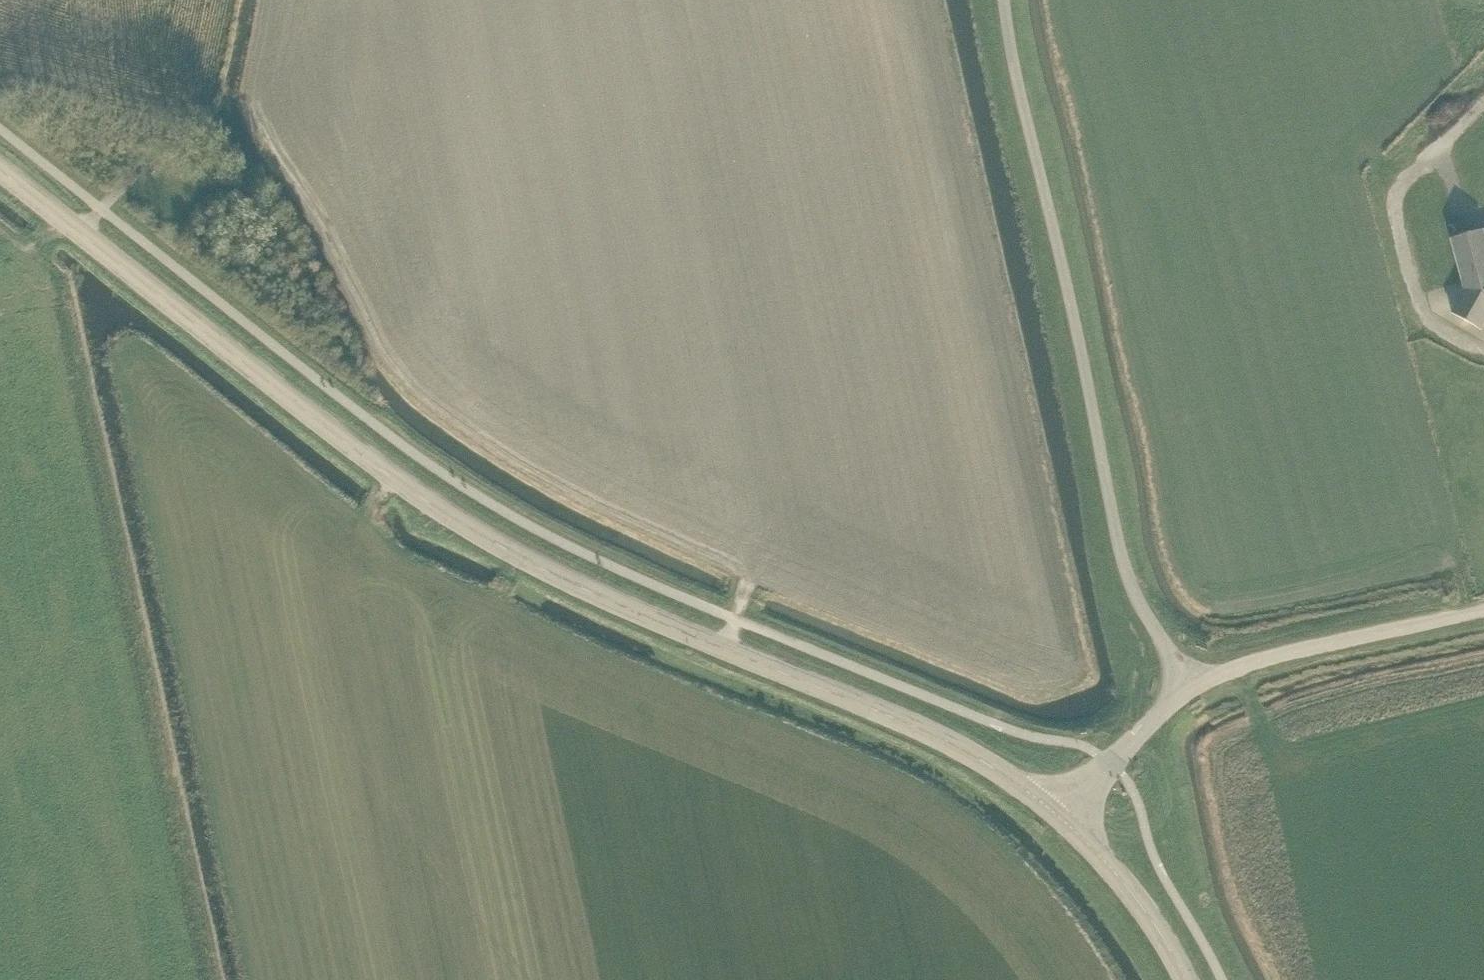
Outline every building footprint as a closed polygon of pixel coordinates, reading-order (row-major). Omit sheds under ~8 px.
[(1447,226),(1449,235),(1457,233),(1455,224),(1447,226)] [(1452,314),(1481,331),(1483,325),(1483,234),(1483,232),(1451,240),(1456,260),(1462,282),(1469,285),(1452,314)]
